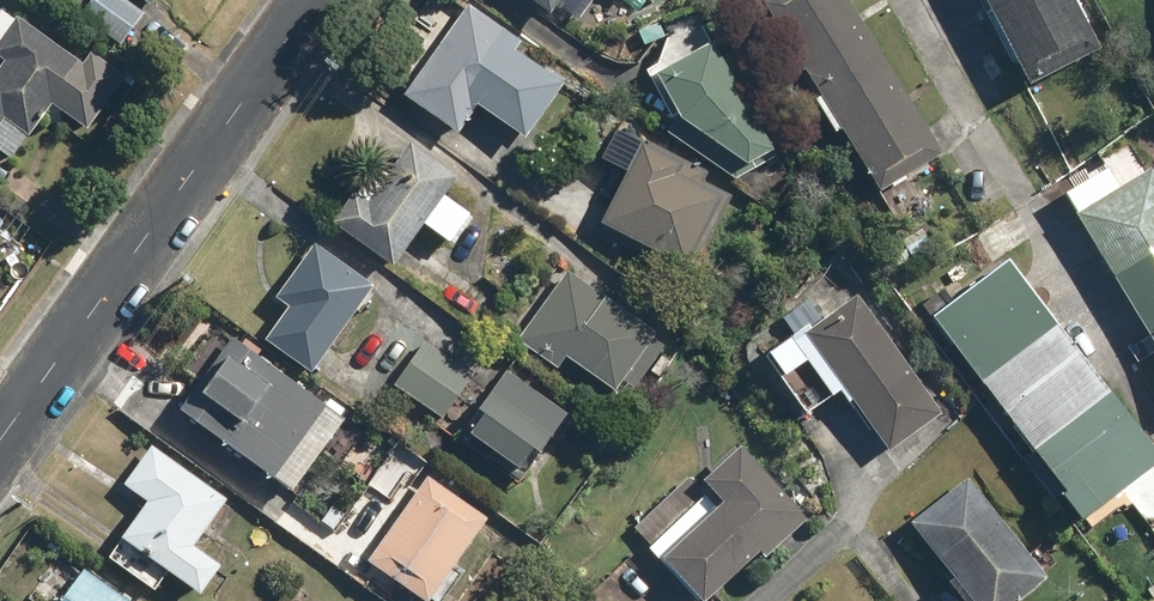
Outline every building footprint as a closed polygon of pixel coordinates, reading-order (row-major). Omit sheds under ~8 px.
[(128,0),(89,0),(79,14),(122,46),(146,14),(128,0)] [(157,8),(162,0),(144,0),(157,8)] [(551,15),(560,3),(581,19),(596,0),(531,0),(551,15)] [(849,125),(887,189),(944,154),(850,0),(773,0),(828,91),(817,97),(838,132),(849,125)] [(1028,83),(1104,46),(1082,0),(988,0),(1028,83)] [(528,42),(470,3),(407,94),(463,133),(480,109),(532,145),(542,131),(558,142),(578,111),(559,98),(567,86),(520,53),(528,42)] [(4,7),(0,13),(0,56),(10,63),(0,77),(0,131),(8,120),(36,140),(57,110),(88,131),(128,74),(95,51),(86,64),(4,7)] [(714,43),(658,75),(679,116),(669,133),(737,179),(778,155),(714,43)] [(464,178),(412,142),(370,202),(355,192),(333,223),(397,269),(427,227),(458,249),(478,221),(448,200),(464,178)] [(734,192),(642,145),(603,222),(696,268),(734,192)] [(1152,170),(1120,190),(1107,168),(1067,194),(1153,333),(1153,172),(1152,170)] [(376,284),(315,243),(276,299),(287,306),(265,338),(314,372),(376,284)] [(1136,550),(1153,537),(1153,448),(1013,260),(936,318),(1086,518),(1103,506),(1136,550)] [(662,332),(572,270),(515,344),(560,375),(572,358),(621,391),(662,332)] [(944,414),(859,292),(767,357),(808,415),(846,389),(890,452),(944,414)] [(476,373),(423,339),(394,384),(447,418),(476,373)] [(264,382),(229,359),(203,398),(242,424),(226,447),(298,495),(348,421),(272,370),(264,382)] [(574,415),(508,369),(479,409),(487,415),(472,435),(524,471),(537,453),(544,457),(574,415)] [(707,498),(654,544),(704,600),(707,600),(760,554),(764,558),(809,519),(742,443),(706,477),(729,502),(719,511),(707,498)] [(229,499),(151,446),(123,486),(146,502),(121,540),(204,596),(223,567),(195,548),(229,499)] [(429,471),(369,561),(429,600),(430,600),(490,512),(429,471)] [(968,474),(904,524),(964,600),(1019,600),(1049,578),(968,474)] [(83,567),(59,600),(132,600),(83,567)]
